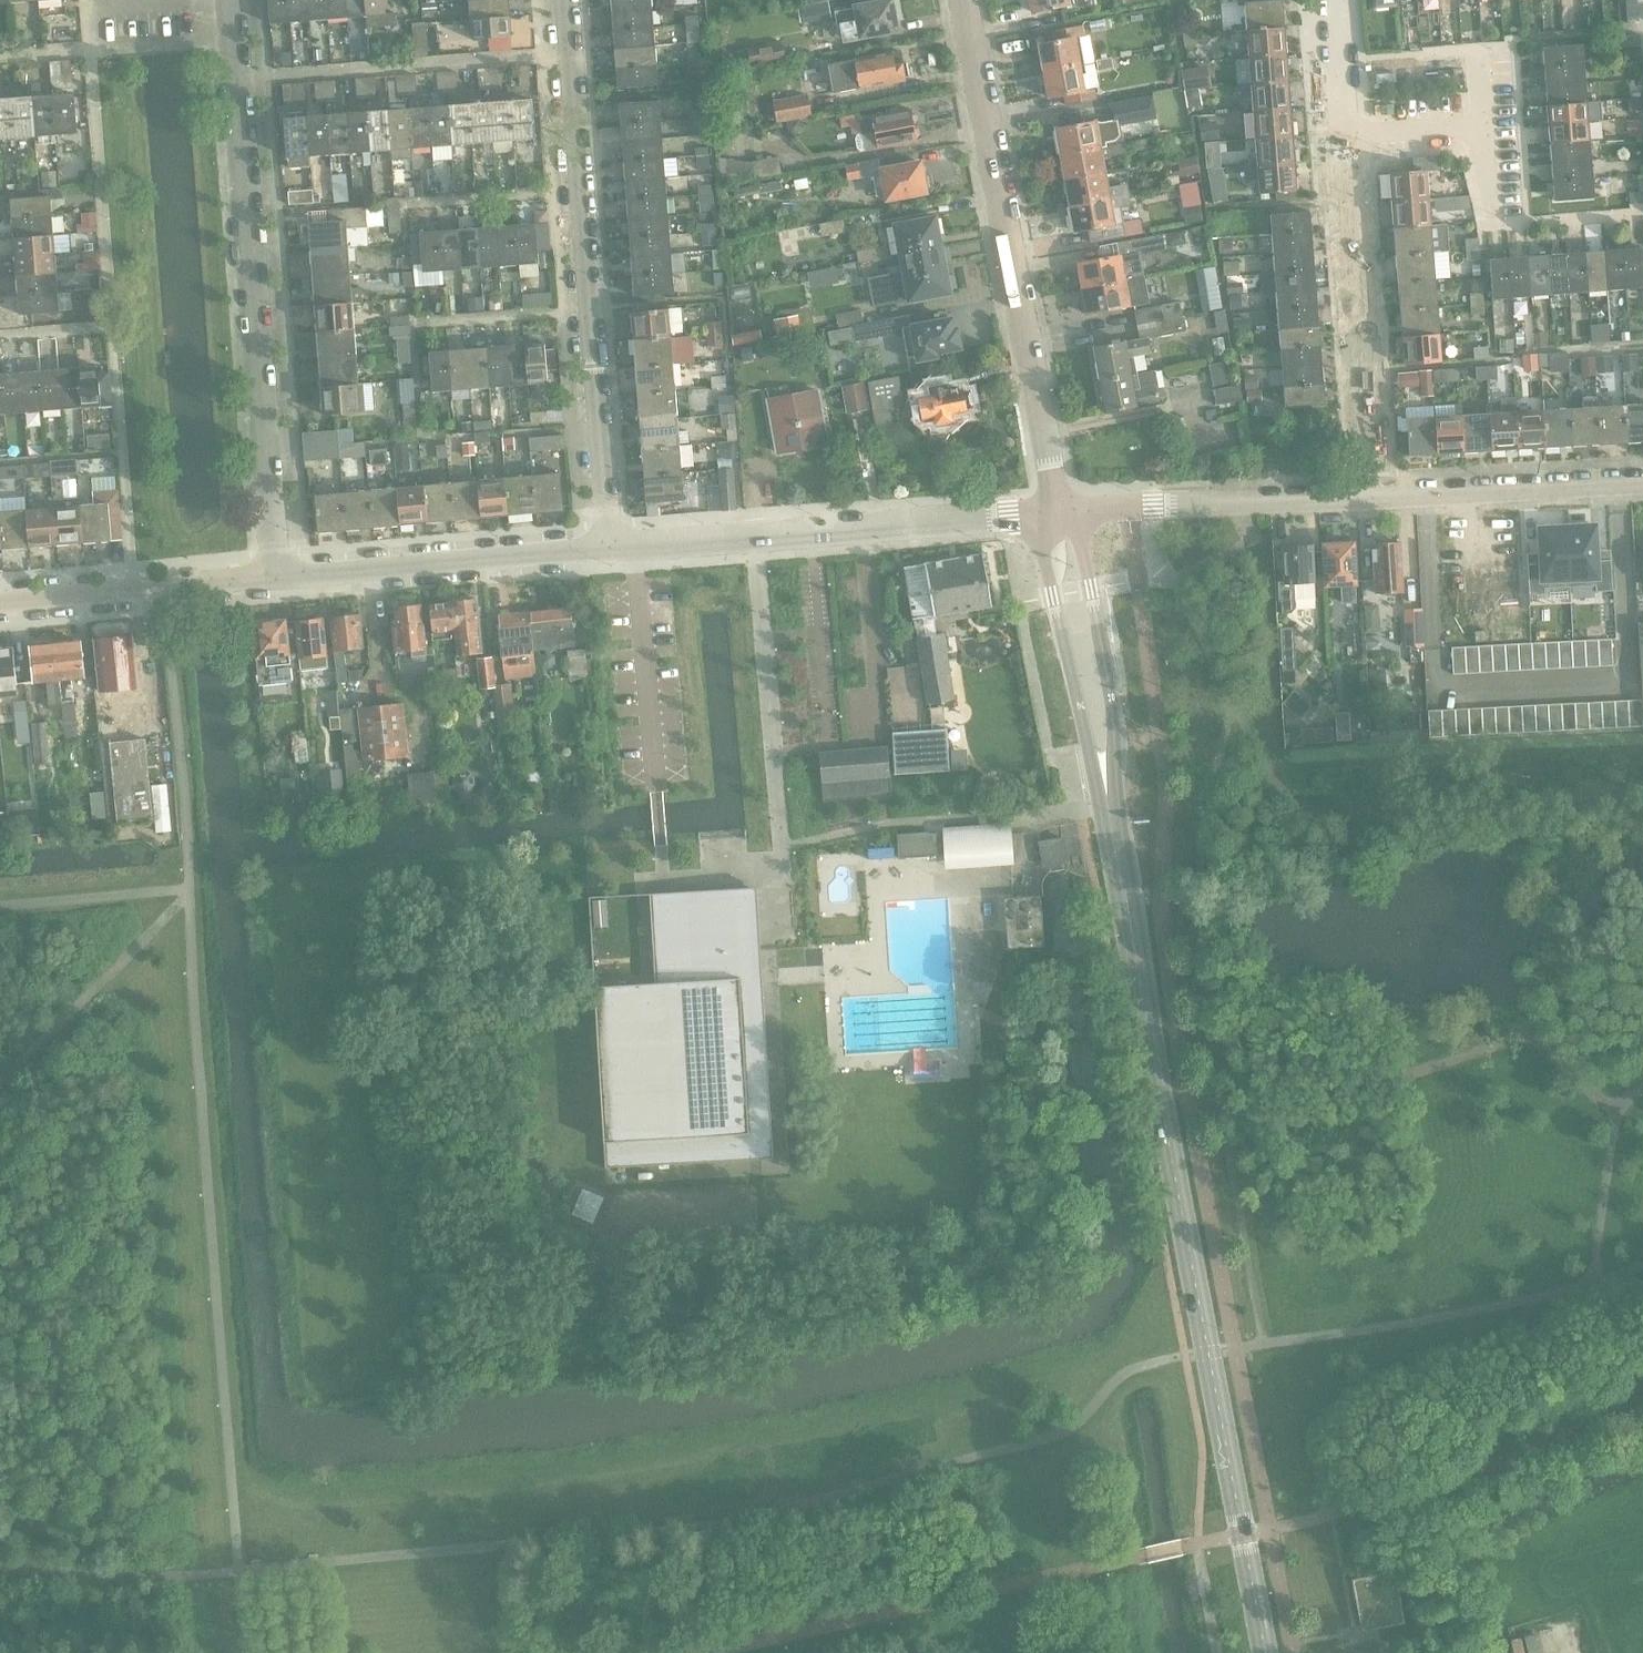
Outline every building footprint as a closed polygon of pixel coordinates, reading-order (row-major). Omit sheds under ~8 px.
[(288,0),(269,0),(271,24),(290,23),(288,0)] [(306,0),(288,0),(290,23),(307,21),(306,0)] [(325,0),(306,0),(307,21),(326,20),(325,0)] [(344,0),(325,0),(326,20),(345,18),(344,0)] [(364,0),(344,0),(345,18),(365,17),(364,0)] [(385,0),(364,0),(365,17),(366,17),(367,27),(396,25),(395,13),(386,14),(385,0)] [(509,0),(481,0),(469,1),(471,20),(511,17),(509,0)] [(651,0),(611,0),(612,12),(652,8),(651,0)] [(1072,0),(1029,0),(1030,9),(1033,11),(1033,13),(1073,5),(1072,0)] [(1282,0),(1276,0),(1245,2),(1247,29),(1284,26),(1282,0)] [(896,30),(894,17),(897,14),(896,7),(891,5),(891,1),(841,11),(846,39),(896,30)] [(828,2),(798,8),(801,25),(831,20),(828,2)] [(438,5),(423,6),(424,16),(438,15),(438,5)] [(654,27),(652,8),(612,12),(614,30),(654,27)] [(699,24),(698,16),(686,16),(686,25),(699,24)] [(512,36),(511,17),(471,20),(472,40),(512,36)] [(1107,32),(1104,20),(1090,22),(1093,35),(1107,32)] [(426,57),(424,23),(424,22),(413,23),(416,57),(426,57)] [(700,42),(699,24),(686,25),(687,43),(700,42)] [(1195,33),(1193,24),(1181,26),(1183,35),(1195,33)] [(1083,54),(1080,38),(1085,37),(1083,25),(1048,32),(1050,43),(1039,45),(1040,48),(1038,50),(1039,57),(1042,59),(1044,70),(1084,64),(1094,62),(1092,52),(1083,54)] [(1286,52),(1284,26),(1247,29),(1249,55),(1286,52)] [(655,46),(654,27),(614,30),(615,49),(655,46)] [(1197,43),(1195,33),(1183,35),(1185,46),(1197,43)] [(751,63),(787,58),(784,41),(749,45),(751,63)] [(687,43),(687,55),(688,55),(701,54),(700,42),(687,43)] [(1584,64),(1582,45),(1543,48),(1544,66),(1584,64)] [(657,65),(655,46),(615,49),(617,68),(657,65)] [(909,76),(906,63),(903,64),(900,51),(829,64),(834,93),(906,80),(905,77),(909,76)] [(1289,79),(1286,52),(1249,55),(1251,82),(1289,79)] [(292,53),(282,54),(283,67),(293,66),(292,53)] [(701,62),(701,54),(688,55),(689,63),(701,62)] [(1112,59),(1096,62),(1098,73),(1114,70),(1112,59)] [(72,81),(71,60),(61,61),(62,82),(72,81)] [(702,69),(701,62),(689,63),(690,70),(702,69)] [(31,84),(29,63),(20,64),(21,85),(31,84)] [(41,83),(39,63),(29,63),(31,84),(41,83)] [(1089,90),(1084,64),(1044,70),(1046,83),(1044,85),(1046,92),(1048,94),(1049,97),(1060,96),(1062,106),(1096,100),(1094,89),(1089,90)] [(1585,82),(1584,64),(1544,66),(1546,85),(1585,82)] [(658,85),(657,65),(617,68),(618,88),(658,85)] [(530,87),(529,66),(518,67),(520,88),(530,87)] [(1208,66),(1181,70),(1184,87),(1185,91),(1199,89),(1212,87),(1208,66)] [(498,89),(497,68),(487,69),(489,90),(498,89)] [(489,90),(487,69),(478,70),(479,91),(489,90)] [(448,93),(446,72),(437,73),(438,94),(448,93)] [(457,92),(456,72),(446,72),(448,93),(457,92)] [(408,96),(406,75),(396,76),(398,97),(408,96)] [(417,96),(415,75),(406,75),(408,96),(417,96)] [(376,99),(375,78),(366,79),(367,99),(376,99)] [(367,99),(366,79),(356,79),(357,100),(367,99)] [(1291,107),(1289,79),(1251,82),(1253,111),(1291,107)] [(335,102),(334,81),(325,82),(326,103),(335,102)] [(326,103),(325,82),(315,82),(316,103),(326,103)] [(1587,101),(1585,82),(1546,85),(1547,104),(1587,101)] [(295,105),(293,84),(283,85),(285,106),(295,105)] [(1199,89),(1185,91),(1188,108),(1203,105),(1199,89)] [(77,132),(74,95),(53,96),(55,134),(77,132)] [(811,116),(807,95),(774,101),(778,122),(811,116)] [(55,134),(53,96),(32,98),(35,135),(55,134)] [(35,135),(32,98),(12,99),(15,137),(35,135)] [(12,99),(0,100),(0,138),(15,137),(12,99)] [(535,138),(532,100),(510,102),(513,140),(535,138)] [(661,121),(659,101),(620,104),(621,124),(661,121)] [(1588,120),(1587,101),(1547,104),(1549,123),(1588,120)] [(513,140),(510,102),(490,103),(493,141),(513,140)] [(493,141),(490,103),(469,105),(472,143),(493,141)] [(472,143),(469,105),(449,107),(452,144),(472,143)] [(452,144),(449,107),(429,108),(431,146),(452,144)] [(1293,135),(1291,107),(1253,111),(1255,137),(1293,135)] [(431,146),(429,108),(409,110),(411,147),(431,146)] [(706,117),(705,109),(693,110),(693,118),(706,117)] [(411,147),(409,110),(388,111),(391,149),(391,160),(412,159),(411,147)] [(858,135),(856,139),(857,148),(861,151),(878,148),(917,140),(917,138),(919,134),(918,129),(915,126),(914,124),(917,120),(916,115),(912,112),(912,110),(859,120),(862,134),(858,135)] [(391,149),(388,111),(368,113),(371,151),(391,149)] [(371,151),(368,113),(348,114),(351,152),(371,151)] [(351,152),(348,114),(328,116),(330,154),(351,152)] [(330,154),(328,116),(307,118),(309,155),(330,154)] [(706,125),(706,117),(693,118),(694,126),(706,125)] [(309,155),(307,118),(285,119),(288,157),(309,155)] [(693,118),(680,119),(680,127),(694,126),(693,118)] [(1590,139),(1588,120),(1549,123),(1550,142),(1590,139)] [(662,140),(661,121),(621,124),(623,143),(662,140)] [(1627,121),(1627,136),(1642,135),(1642,122),(1642,121),(1627,121)] [(1100,147),(1096,122),(1056,129),(1057,131),(1054,134),(1055,142),(1059,144),(1061,154),(1100,147)] [(1217,122),(1200,126),(1203,141),(1203,142),(1211,140),(1220,139),(1217,122)] [(1295,162),(1293,135),(1255,137),(1257,165),(1295,162)] [(1591,159),(1590,139),(1550,142),(1552,162),(1591,159)] [(664,159),(662,140),(623,143),(624,162),(664,159)] [(1221,141),(1206,142),(1207,152),(1222,151),(1221,141)] [(1128,150),(1127,142),(1114,144),(1115,153),(1128,150)] [(1105,173),(1101,152),(1100,147),(1061,154),(1063,166),(1060,169),(1061,177),(1065,179),(1065,180),(1105,173)] [(709,156),(708,148),(695,148),(696,157),(709,156)] [(765,160),(764,154),(758,155),(759,161),(753,162),(756,179),(784,174),(781,157),(765,160)] [(1429,199),(1427,171),(1441,170),(1440,156),(1413,158),(1414,171),(1389,174),(1392,201),(1429,199)] [(665,178),(664,159),(624,162),(626,182),(665,178)] [(1593,179),(1591,159),(1552,162),(1553,182),(1593,179)] [(866,163),(868,176),(881,174),(878,161),(866,163)] [(930,187),(928,176),(923,175),(921,162),(881,170),(882,175),(874,176),(877,196),(886,195),(887,200),(926,193),(926,191),(930,187)] [(1297,191),(1295,162),(1257,165),(1243,166),(1244,179),(1258,178),(1260,194),(1276,192),(1277,200),(1296,199),(1295,191),(1297,191)] [(543,168),(533,168),(534,183),(544,182),(543,168)] [(1223,171),(1209,174),(1211,185),(1222,183),(1224,179),(1223,171)] [(1108,189),(1105,173),(1065,180),(1066,183),(1063,185),(1064,193),(1068,195),(1070,205),(1127,195),(1125,186),(1108,189)] [(667,198),(665,178),(626,182),(627,201),(667,198)] [(1594,198),(1593,179),(1553,182),(1555,201),(1594,198)] [(780,180),(733,189),(735,198),(754,194),(754,197),(758,196),(758,195),(782,190),(780,180)] [(1180,182),(1186,222),(1204,219),(1199,180),(1180,182)] [(423,183),(415,184),(416,198),(424,197),(423,183)] [(97,201),(96,185),(66,187),(67,203),(97,201)] [(712,194),(711,186),(698,187),(699,195),(712,194)] [(414,189),(405,190),(406,198),(415,198),(414,189)] [(313,194),(313,190),(288,192),(289,205),(314,203),(314,202),(313,194)] [(713,208),(712,194),(699,195),(700,209),(713,208)] [(1114,225),(1111,208),(1129,205),(1127,195),(1070,205),(1072,217),(1069,220),(1071,228),(1074,230),(1075,232),(1088,229),(1091,243),(1126,237),(1123,223),(1114,225)] [(52,216),(50,196),(11,199),(12,219),(52,216)] [(1468,206),(1467,196),(1455,197),(1455,207),(1468,206)] [(401,232),(398,199),(398,198),(388,199),(391,233),(401,232)] [(668,215),(667,198),(627,201),(628,219),(668,215)] [(1431,225),(1429,199),(1392,201),(1394,228),(1431,225)] [(348,247),(347,228),(367,227),(366,208),(329,210),(329,222),(309,223),(311,251),(348,247)] [(1312,231),(1310,212),(1270,215),(1272,234),(1312,231)] [(670,234),(668,215),(628,219),(630,238),(670,234)] [(54,235),(52,216),(12,219),(14,238),(54,235)] [(950,294),(935,217),(894,225),(903,271),(874,277),(879,307),(950,294)] [(1126,234),(1144,231),(1142,217),(1124,220),(1126,234)] [(846,232),(843,219),(819,224),(822,237),(846,232)] [(82,223),(77,224),(78,232),(98,230),(98,222),(82,223)] [(535,223),(515,225),(518,265),(539,263),(539,269),(550,268),(549,253),(551,252),(548,224),(536,225),(535,223)] [(716,231),(716,223),(701,224),(702,232),(716,231)] [(1447,224),(1431,225),(1394,228),(1396,255),(1433,253),(1449,251),(1447,224)] [(518,265),(515,225),(495,227),(499,266),(518,265)] [(499,266),(495,227),(475,228),(478,268),(499,266)] [(478,268),(475,228),(457,230),(460,270),(478,268)] [(460,270),(457,230),(439,231),(442,271),(460,270)] [(442,271),(439,231),(420,233),(420,237),(422,256),(423,272),(442,271)] [(1313,250),(1312,231),(1272,234),(1273,253),(1313,250)] [(671,254),(670,234),(630,238),(631,257),(671,254)] [(1144,277),(1139,255),(1168,250),(1165,234),(1144,238),(1117,243),(1102,246),(1104,259),(1078,264),(1082,289),(1144,277)] [(55,254),(54,235),(14,238),(15,257),(55,254)] [(422,256),(420,237),(411,238),(412,256),(422,256)] [(1479,249),(1478,239),(1466,240),(1467,250),(1479,249)] [(1233,240),(1220,241),(1221,256),(1223,256),(1234,255),(1233,240)] [(350,275),(348,247),(311,251),(313,278),(350,275)] [(887,257),(885,247),(857,252),(859,262),(887,257)] [(1642,248),(1623,249),(1626,289),(1642,288),(1642,250),(1642,248)] [(1480,259),(1479,249),(1467,250),(1468,260),(1480,259)] [(1626,289),(1623,249),(1604,251),(1607,290),(1626,289)] [(1315,269),(1313,250),(1273,253),(1275,272),(1315,269)] [(1607,290),(1604,251),(1584,252),(1587,292),(1607,290)] [(1587,292),(1584,252),(1565,254),(1568,293),(1587,292)] [(1435,279),(1433,253),(1396,255),(1398,282),(1435,279)] [(57,273),(55,254),(15,257),(17,276),(57,273)] [(673,273),(671,254),(631,257),(633,276),(673,273)] [(723,268),(722,254),(712,254),(713,268),(723,268)] [(1568,293),(1565,254),(1547,255),(1550,295),(1568,293)] [(1550,295),(1547,255),(1528,256),(1531,296),(1550,295)] [(1531,296),(1528,256),(1508,258),(1511,297),(1531,296)] [(413,269),(412,257),(402,258),(403,270),(413,269)] [(1511,297),(1508,258),(1489,259),(1492,299),(1511,297)] [(1237,275),(1237,263),(1224,263),(1224,275),(1237,275)] [(1316,288),(1315,269),(1275,272),(1276,291),(1316,288)] [(58,291),(57,273),(17,276),(18,294),(58,291)] [(414,286),(413,273),(404,273),(405,286),(414,286)] [(674,293),(673,273),(633,276),(634,296),(674,293)] [(361,287),(351,288),(350,275),(313,278),(315,306),(352,303),(363,302),(361,287)] [(1148,303),(1145,287),(1144,277),(1082,289),(1087,314),(1148,303)] [(1438,307),(1435,279),(1398,282),(1400,310),(1438,307)] [(1219,280),(1199,284),(1205,311),(1225,306),(1219,280)] [(1241,291),(1240,282),(1228,284),(1229,293),(1241,291)] [(1318,308),(1316,288),(1276,291),(1278,310),(1318,308)] [(60,311),(58,291),(18,294),(20,315),(60,311)] [(1483,303),(1483,293),(1470,294),(1471,304),(1483,303)] [(1244,306),(1243,298),(1230,300),(1232,308),(1244,306)] [(483,299),(468,301),(469,313),(484,312),(483,299)] [(1180,302),(1135,310),(1137,323),(1182,315),(1180,302)] [(355,330),(352,303),(315,306),(317,333),(355,330)] [(1484,313),(1483,303),(1471,304),(1472,314),(1484,313)] [(1440,334),(1438,307),(1400,310),(1402,337),(1440,334)] [(1319,327),(1318,308),(1278,310),(1279,330),(1319,327)] [(671,336),(669,309),(631,312),(633,339),(671,336)] [(861,310),(836,315),(839,328),(861,324),(863,323),(861,310)] [(1226,311),(1214,313),(1216,321),(1228,319),(1226,311)] [(961,349),(957,329),(954,330),(952,319),(930,323),(928,312),(863,323),(861,324),(864,340),(894,334),(893,330),(902,329),(908,359),(917,357),(918,361),(937,358),(936,353),(961,349)] [(1151,351),(1148,337),(1187,330),(1185,315),(1182,315),(1137,323),(1140,338),(1093,347),(1099,380),(1137,373),(1133,354),(1151,351)] [(409,316),(391,317),(391,325),(410,323),(409,316)] [(778,319),(773,320),(777,340),(801,335),(798,316),(778,319)] [(1248,329),(1246,320),(1234,322),(1236,331),(1248,329)] [(721,332),(720,323),(708,324),(709,334),(721,332)] [(1610,342),(1608,324),(1591,326),(1592,344),(1610,342)] [(411,335),(410,326),(390,327),(390,336),(411,335)] [(1321,347),(1319,327),(1279,330),(1281,350),(1321,347)] [(357,356),(355,330),(317,333),(319,359),(357,356)] [(722,343),(721,332),(709,334),(710,344),(722,343)] [(1546,346),(1545,333),(1534,334),(1535,347),(1546,346)] [(760,334),(732,339),(733,348),(762,342),(760,334)] [(1442,362),(1440,334),(1402,337),(1404,365),(1442,362)] [(673,364),(671,336),(633,339),(636,367),(673,364)] [(410,339),(397,340),(398,353),(411,352),(410,339)] [(1512,350),(1512,340),(1499,341),(1500,351),(1512,350)] [(545,343),(524,344),(528,384),(548,383),(547,370),(558,369),(556,349),(545,350),(545,343)] [(528,384),(524,344),(505,346),(508,386),(528,384)] [(508,386),(505,346),(485,348),(488,387),(508,386)] [(1322,366),(1321,347),(1281,350),(1282,369),(1322,366)] [(488,387),(485,348),(466,349),(469,389),(488,387)] [(1488,358),(1487,348),(1475,349),(1475,359),(1488,358)] [(469,389),(466,349),(448,350),(451,390),(469,389)] [(451,390),(448,350),(429,352),(433,392),(451,390)] [(750,350),(741,352),(743,367),(753,366),(750,350)] [(411,362),(411,352),(398,353),(399,363),(411,362)] [(1568,371),(1568,359),(1567,353),(1550,354),(1550,367),(1551,372),(1568,371)] [(1550,367),(1550,354),(1540,355),(1540,367),(1550,367)] [(1537,368),(1537,355),(1526,356),(1526,369),(1537,368)] [(1637,368),(1636,355),(1623,356),(1624,369),(1637,368)] [(359,383),(357,356),(319,359),(321,386),(359,383)] [(1612,370),(1611,357),(1598,358),(1599,371),(1612,370)] [(1596,375),(1595,365),(1595,358),(1586,359),(1587,376),(1596,375)] [(1228,384),(1224,362),(1209,365),(1213,386),(1228,384)] [(675,392),(673,364),(636,367),(638,394),(675,392)] [(109,372),(99,373),(98,366),(78,368),(82,408),(111,405),(109,372)] [(1324,385),(1322,366),(1282,369),(1284,388),(1324,385)] [(1497,378),(1496,366),(1486,367),(1487,379),(1497,378)] [(1487,379),(1486,367),(1476,368),(1477,380),(1487,379)] [(82,408),(78,368),(59,369),(62,409),(82,408)] [(62,409),(59,369),(40,371),(43,411),(62,409)] [(1459,369),(1432,371),(1433,384),(1460,382),(1459,369)] [(1160,403),(1158,389),(1154,370),(1137,373),(1099,380),(1105,413),(1160,403)] [(43,411),(40,371),(21,372),(24,412),(43,411)] [(24,412),(21,372),(1,374),(4,414),(24,412)] [(1433,395),(1431,372),(1421,372),(1423,396),(1433,395)] [(403,400),(417,400),(416,377),(402,377),(403,400)] [(726,388),(725,377),(712,378),(713,389),(726,388)] [(889,408),(903,406),(898,377),(869,383),(879,435),(894,432),(889,408)] [(1258,378),(1246,379),(1247,392),(1259,391),(1258,378)] [(374,411),(372,383),(359,384),(359,383),(321,386),(323,414),(374,411)] [(868,409),(864,383),(843,387),(848,413),(868,409)] [(1243,401),(1240,385),(1214,390),(1217,406),(1243,401)] [(1325,403),(1324,385),(1284,388),(1285,406),(1325,403)] [(972,408),(969,391),(964,392),(963,388),(957,389),(957,387),(946,389),(946,386),(929,389),(930,394),(917,396),(922,421),(935,419),(936,424),(952,421),(951,416),(968,413),(967,409),(972,408)] [(823,423),(817,390),(769,399),(779,453),(828,444),(824,422),(823,423)] [(678,421),(675,392),(638,394),(640,424),(678,421)] [(1262,393),(1248,394),(1249,405),(1263,404),(1262,393)] [(1600,445),(1597,407),(1597,397),(1583,398),(1583,408),(1570,409),(1572,446),(1600,445)] [(1518,450),(1516,412),(1515,398),(1501,399),(1502,413),(1489,414),(1491,451),(1518,450)] [(1626,405),(1628,443),(1642,442),(1642,404),(1626,405)] [(1628,443),(1626,405),(1597,407),(1600,445),(1628,443)] [(1216,409),(1206,411),(1207,420),(1217,418),(1216,409)] [(1572,446),(1570,409),(1543,410),(1545,448),(1572,446)] [(1545,448),(1543,410),(1516,412),(1518,450),(1545,448)] [(1491,451),(1489,414),(1462,415),(1464,453),(1491,451)] [(1464,453),(1462,415),(1435,417),(1437,454),(1464,453)] [(735,426),(734,416),(722,417),(723,427),(735,426)] [(1437,454),(1435,417),(1407,418),(1409,456),(1437,454)] [(490,420),(473,422),(473,430),(491,429),(490,420)] [(680,447),(678,421),(640,424),(642,450),(680,447)] [(304,446),(339,444),(353,443),(352,429),(338,430),(303,433),(304,446)] [(489,443),(488,433),(476,434),(477,444),(489,443)] [(566,449),(565,435),(529,438),(530,452),(566,449)] [(110,436),(88,437),(89,450),(111,449),(110,436)] [(515,449),(514,438),(503,439),(504,450),(515,449)] [(353,443),(339,444),(340,458),(340,461),(355,460),(353,443)] [(475,455),(474,443),(464,444),(465,456),(475,455)] [(717,444),(718,462),(731,461),(732,461),(730,443),(729,443),(717,444)] [(340,458),(339,444),(304,446),(305,461),(340,458)] [(409,445),(395,446),(396,462),(410,461),(409,445)] [(448,457),(447,445),(437,446),(438,458),(448,457)] [(682,474),(680,447),(642,450),(644,477),(682,474)] [(387,448),(370,449),(371,464),(388,463),(387,448)] [(77,474),(76,461),(76,460),(49,462),(51,476),(77,474)] [(51,476),(49,462),(33,464),(33,465),(24,465),(24,477),(24,478),(34,477),(34,478),(51,477),(51,476)] [(23,465),(9,466),(10,478),(24,477),(24,465),(23,465)] [(737,510),(734,468),(719,469),(722,511),(737,510)] [(564,510),(560,473),(533,475),(536,513),(564,510)] [(684,500),(682,474),(644,477),(646,503),(684,500)] [(536,513),(533,475),(506,478),(510,515),(536,513)] [(510,515),(506,478),(480,480),(484,518),(510,515)] [(484,518),(480,480),(451,483),(454,520),(484,518)] [(454,520),(451,483),(424,485),(427,523),(454,520)] [(427,523),(424,485),(396,488),(400,525),(427,523)] [(400,525),(396,488),(369,490),(372,528),(400,525)] [(122,539),(119,502),(117,502),(116,490),(93,492),(94,504),(79,506),(82,543),(112,541),(111,540),(122,539)] [(372,528),(369,490),(343,493),(346,530),(372,528)] [(346,530),(343,493),(315,495),(319,533),(346,530)] [(82,543),(79,506),(53,508),(56,545),(82,543)] [(56,545),(53,508),(27,510),(30,547),(56,545)] [(27,510),(0,512),(0,520),(2,549),(30,547),(27,510)] [(1570,526),(1567,526),(1570,588),(1595,586),(1596,592),(1612,591),(1611,560),(1597,561),(1596,551),(1595,525),(1570,526)] [(1541,564),(1527,564),(1529,595),(1545,594),(1545,589),(1570,588),(1567,526),(1564,526),(1564,527),(1539,528),(1540,554),(1541,564)] [(1402,592),(1400,542),(1396,542),(1396,540),(1391,539),(1384,539),(1384,543),(1375,543),(1375,550),(1372,550),(1375,593),(1402,592)] [(1355,584),(1353,543),(1340,544),(1340,541),(1327,542),(1327,545),(1324,545),(1326,585),(1342,584),(1343,603),(1355,602),(1354,584),(1355,584)] [(1285,581),(1278,582),(1279,602),(1281,602),(1282,613),(1292,613),(1295,609),(1295,600),(1315,599),(1314,581),(1312,546),(1282,547),(1285,581)] [(992,606),(983,554),(904,567),(913,619),(992,606)] [(482,648),(477,599),(452,602),(452,603),(456,634),(457,651),(482,648)] [(452,635),(456,634),(452,603),(430,605),(433,633),(434,640),(452,638),(452,635)] [(1379,604),(1365,605),(1366,619),(1380,618),(1379,604)] [(424,634),(423,624),(421,608),(415,608),(415,606),(401,607),(401,610),(395,610),(397,626),(392,627),(395,652),(412,651),(413,657),(426,655),(435,654),(434,640),(433,633),(424,634)] [(1424,607),(1405,607),(1406,644),(1426,643),(1424,607)] [(575,646),(571,608),(530,613),(534,650),(575,646)] [(344,649),(363,647),(360,614),(356,614),(353,612),(346,613),(344,616),(331,617),(337,672),(338,684),(348,683),(344,649)] [(534,650),(530,613),(498,616),(505,676),(537,673),(534,650)] [(327,655),(324,618),(311,620),(310,617),(299,618),(300,621),(296,621),(296,622),(300,663),(301,671),(319,668),(318,656),(327,655)] [(291,664),(286,623),(286,619),(268,621),(267,619),(257,620),(258,622),(253,623),(259,686),(293,682),(291,664)] [(300,663),(296,622),(286,623),(291,664),(300,663)] [(1294,628),(1280,629),(1282,671),(1283,671),(1284,684),(1296,683),(1295,670),(1296,670),(1294,628)] [(954,700),(944,633),(917,638),(928,704),(954,700)] [(132,635),(95,639),(100,691),(138,687),(132,635)] [(1611,639),(1598,640),(1599,667),(1613,666),(1611,639)] [(1598,640),(1585,641),(1586,667),(1599,667),(1598,640)] [(84,677),(81,641),(57,643),(62,702),(74,701),(71,679),(84,677)] [(1572,641),(1558,642),(1560,669),(1573,668),(1572,641)] [(1585,641),(1572,641),(1573,668),(1586,667),(1585,641)] [(1558,642),(1545,643),(1546,669),(1560,669),(1558,642)] [(62,702),(57,643),(30,646),(34,683),(47,681),(50,708),(62,707),(62,702)] [(1545,643),(1532,644),(1533,670),(1546,669),(1545,643)] [(1518,644),(1505,645),(1506,671),(1520,671),(1518,644)] [(1532,644),(1518,644),(1520,671),(1533,670),(1532,644)] [(1505,645),(1492,646),(1493,672),(1506,671),(1505,645)] [(1478,646),(1465,647),(1467,674),(1480,673),(1478,646)] [(1492,646),(1478,646),(1480,673),(1493,672),(1492,646)] [(1465,647),(1452,648),(1453,674),(1467,674),(1465,647)] [(13,648),(0,649),(0,697),(18,696),(13,648)] [(587,677),(585,649),(568,651),(571,680),(587,677)] [(495,688),(493,664),(492,657),(478,658),(481,689),(495,688)] [(1384,667),(1368,668),(1369,699),(1386,698),(1384,667)] [(512,686),(495,688),(496,699),(500,734),(517,732),(512,686)] [(335,689),(324,690),(326,715),(337,714),(335,689)] [(1293,690),(1282,703),(1291,712),(1303,699),(1293,690)] [(14,702),(18,744),(31,743),(27,700),(14,702)] [(75,701),(74,701),(62,702),(62,707),(65,740),(79,738),(75,701)] [(408,756),(403,703),(341,710),(342,714),(351,798),(368,796),(366,778),(381,777),(379,759),(408,756)] [(1455,709),(1442,710),(1443,737),(1456,736),(1455,709)] [(1468,709),(1455,709),(1456,736),(1470,735),(1468,709)] [(1442,710),(1428,711),(1430,737),(1443,737),(1442,710)] [(340,716),(330,716),(331,729),(341,728),(340,716)] [(1349,718),(1335,719),(1336,739),(1349,739),(1349,718)] [(50,763),(46,722),(32,723),(36,765),(50,763)] [(1331,727),(1312,727),(1313,740),(1331,739),(1331,727)] [(949,771),(947,736),(947,730),(892,734),(895,775),(949,771)] [(294,738),(296,762),(309,761),(307,737),(294,738)] [(154,819),(146,739),(109,743),(117,822),(154,819)] [(117,822),(109,743),(101,744),(108,823),(117,822)] [(823,752),(819,753),(822,781),(822,784),(823,801),(891,796),(890,775),(887,747),(823,752)] [(342,769),(321,771),(324,802),(345,800),(342,769)] [(411,808),(436,807),(435,771),(410,772),(411,808)] [(519,802),(518,782),(509,782),(510,785),(507,785),(508,802),(519,802)] [(159,785),(153,786),(158,832),(163,831),(172,830),(167,784),(159,785)] [(40,836),(37,809),(9,812),(12,839),(40,836)] [(1011,863),(1009,825),(946,829),(947,855),(983,853),(984,865),(1011,863)] [(937,856),(931,838),(929,832),(897,834),(899,858),(937,856)] [(1068,861),(1063,838),(1040,842),(1044,866),(1068,861)] [(655,983),(594,986),(605,1168),(606,1168),(761,1158),(765,1158),(774,1158),(757,887),(696,891),(650,894),(655,983)] [(1044,946),(1041,895),(1004,898),(1008,949),(1044,946)] [(607,901),(594,901),(595,927),(609,927),(607,901)] [(584,1187),(574,1211),(594,1220),(605,1196),(584,1187)] [(1395,1570),(1364,1576),(1352,1579),(1361,1625),(1378,1622),(1379,1628),(1405,1623),(1395,1570)]
